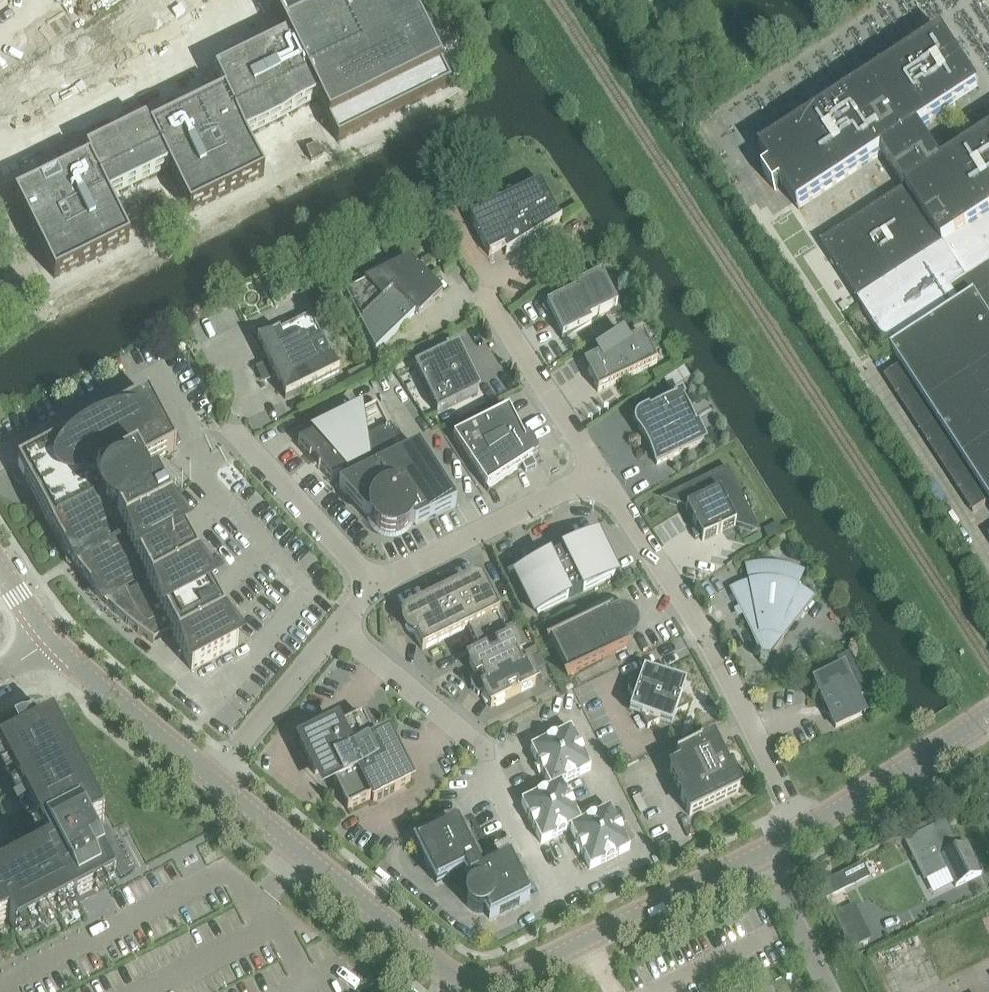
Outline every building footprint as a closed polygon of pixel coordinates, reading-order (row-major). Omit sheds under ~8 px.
[(15,199),(55,280),(130,243),(109,200),(169,171),(190,213),(265,177),(245,137),(318,102),(338,142),(451,87),(408,0),(269,0),(268,1),(276,16),(287,39),(214,74),(225,96),(150,132),(146,124),(86,153),(90,162),(15,199)] [(957,106),(980,91),(981,90),(943,32),(942,33),(919,48),(883,72),(883,71),(882,72),(882,73),(847,95),(846,96),(763,151),(762,151),(772,168),(765,173),(776,190),(784,185),(800,210),(801,209),(886,153),(908,188),(824,243),(823,243),(822,244),(860,302),(892,352),(893,351),(901,365),(885,376),(974,512),(988,502),(988,134),(943,164),(920,129),(957,106)] [(318,144),(306,150),(312,162),(324,156),(318,144)] [(507,254),(562,219),(562,218),(560,219),(546,192),(547,192),(546,190),(546,191),(542,183),(543,183),(542,182),(541,182),(541,181),(540,182),(540,183),(524,191),(524,190),(522,191),(523,191),(507,199),(506,199),(505,199),(505,200),(498,204),(498,203),(497,203),(496,203),(497,204),(471,217),(490,255),(506,247),(508,251),(506,253),(507,254)] [(416,313),(416,314),(419,317),(443,293),(410,259),(346,291),(376,351),(416,313)] [(302,265),(290,271),(300,291),(312,286),(302,265)] [(575,292),(547,305),(563,338),(592,323),(590,320),(618,306),(602,274),(573,288),(575,292)] [(340,372),(311,315),(258,341),(269,365),(260,369),(265,379),(274,375),(286,399),(340,372)] [(588,371),(588,370),(598,392),(658,363),(647,342),(643,335),(629,342),(625,336),(598,353),(600,355),(584,363),(588,371)] [(449,351),(456,347),(456,346),(415,366),(438,413),(479,393),(478,392),(471,395),(468,390),(472,388),(456,354),(452,356),(449,351)] [(366,365),(348,374),(353,383),(370,374),(366,365)] [(657,465),(704,442),(681,395),(642,414),(639,417),(637,421),(638,425),(639,429),(642,432),(646,437),(649,442),(651,447),(653,452),(655,456),(656,461),(657,465)] [(149,397),(18,466),(53,532),(61,546),(68,557),(73,564),(79,572),(91,587),(94,590),(99,596),(109,607),(115,612),(123,620),(131,626),(141,634),(154,643),(155,642),(154,641),(172,632),(192,670),(238,646),(157,491),(163,488),(156,476),(150,479),(144,467),(176,450),(149,397)] [(203,398),(202,414),(215,414),(216,398),(203,398)] [(313,437),(299,444),(332,481),(341,476),(348,484),(396,460),(391,451),(399,448),(377,405),(363,412),(360,412),(356,413),(352,413),(349,414),(343,416),(339,417),(336,419),(330,422),(324,426),(320,429),(318,431),(315,435),(313,437)] [(529,436),(524,439),(511,410),(513,409),(513,407),(455,436),(489,491),(490,490),(488,488),(523,466),(526,472),(537,467),(534,459),(541,454),(529,436)] [(419,449),(396,460),(348,484),(339,488),(366,517),(372,517),(372,520),(374,525),(377,529),(381,533),(385,535),(391,536),(396,536),(401,534),(405,531),(409,527),(410,525),(415,527),(457,507),(419,449)] [(758,528),(727,467),(667,497),(670,503),(687,509),(697,530),(692,532),(696,539),(701,537),(703,541),(736,525),(753,531),(758,528)] [(595,536),(557,555),(576,594),(614,576),(595,536)] [(576,594),(557,555),(519,573),(539,613),(576,594)] [(741,585),(731,589),(754,634),(763,652),(770,653),(782,637),(783,637),(814,598),(805,592),(797,588),(803,573),(792,569),(781,566),(770,565),(759,565),(746,567),(750,583),(741,585)] [(474,578),(409,611),(408,612),(406,614),(405,616),(405,617),(404,619),(404,621),(405,623),(405,624),(406,626),(407,627),(408,628),(409,629),(410,630),(411,631),(413,631),(414,632),(423,649),(469,627),(476,641),(505,627),(498,613),(500,611),(484,579),(476,583),(474,578)] [(616,610),(615,610),(610,613),(609,611),(609,610),(551,638),(551,639),(552,639),(569,674),(568,674),(569,675),(627,646),(626,645),(625,643),(630,641),(632,640),(633,639),(634,638),(636,635),(637,634),(638,631),(639,630),(639,628),(639,625),(639,624),(639,623),(638,621),(637,618),(637,617),(635,615),(633,613),(630,611),(628,610),(626,609),(623,609),(622,609),(619,609),(616,610)] [(505,627),(476,641),(483,655),(469,661),(480,684),(525,662),(514,639),(511,640),(505,627)] [(826,677),(814,683),(836,728),(866,713),(859,698),(869,693),(849,653),(821,667),(826,677)] [(525,662),(480,684),(491,707),(536,685),(525,662)] [(640,682),(628,688),(634,699),(630,712),(642,716),(648,728),(660,722),(672,726),(676,714),(688,708),(683,696),(687,684),(674,680),(668,668),(657,674),(644,669),(640,682)] [(335,782),(334,782),(348,810),(372,798),(374,801),(411,783),(395,752),(383,758),(376,744),(377,744),(363,716),(339,728),(337,724),(300,743),(316,774),(328,768),(335,782)] [(9,920),(16,932),(115,881),(114,878),(88,828),(104,820),(52,721),(35,729),(31,720),(13,729),(18,739),(0,748),(0,753),(50,846),(0,872),(0,925),(9,920)] [(531,749),(551,788),(551,789),(562,783),(591,769),(572,729),(531,749)] [(682,765),(670,770),(683,796),(681,797),(690,815),(740,790),(731,772),(729,773),(716,748),(705,753),(701,744),(676,756),(677,757),(678,757),(682,765)] [(571,829),(571,828),(582,823),(562,783),(551,789),(551,788),(522,803),(542,843),(571,829)] [(582,823),(571,828),(571,829),(590,868),(631,849),(611,808),(582,823)] [(486,911),(490,918),(530,899),(511,860),(503,870),(475,846),(476,845),(476,844),(476,842),(476,841),(475,840),(475,839),(474,838),(473,837),(471,836),(470,835),(469,835),(466,835),(465,835),(464,836),(457,823),(417,843),(437,883),(450,877),(468,891),(467,893),(466,895),(466,897),(466,900),(466,901),(466,902),(467,905),(468,907),(469,908),(471,909),(473,911),(475,912),(477,912),(480,913),(481,913),(484,912),(486,911)] [(945,823),(907,842),(925,878),(947,868),(956,886),(982,874),(967,843),(957,848),(945,823)] [(107,826),(102,829),(105,836),(111,833),(107,826)] [(102,829),(96,831),(100,838),(105,836),(102,829)] [(105,836),(100,838),(103,844),(113,839),(111,833),(105,836)] [(113,839),(103,844),(106,850),(116,844),(113,839)] [(116,844),(106,850),(109,855),(119,850),(116,844)] [(863,863),(820,884),(826,897),(869,876),(863,863)] [(859,916),(840,925),(851,947),(870,938),(859,916)]
